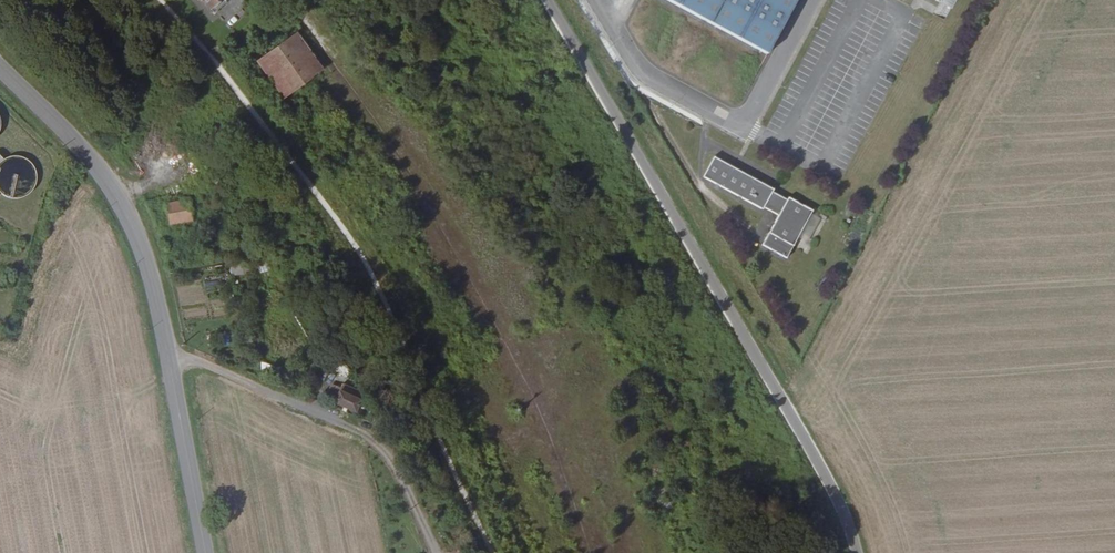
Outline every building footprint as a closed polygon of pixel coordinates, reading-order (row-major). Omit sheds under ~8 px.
[(764,50),(790,0),(669,0),(764,50)] [(312,75),(285,41),(266,55),(294,89),(312,75)] [(811,204),(710,150),(699,171),(773,209),(759,236),(786,250),(811,204)] [(196,224),(192,204),(170,208),(174,228),(196,224)] [(352,382),(338,375),(335,383),(331,397),(354,408),(360,395),(349,390),(352,382)]
